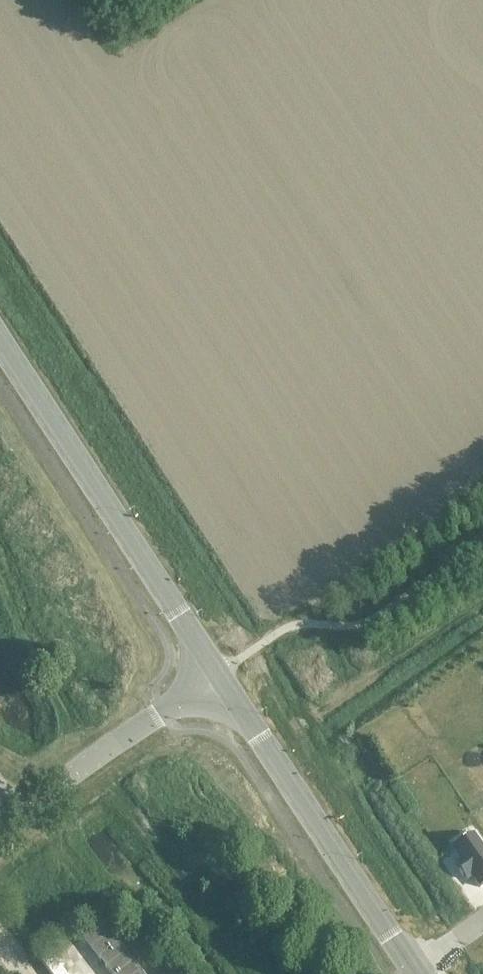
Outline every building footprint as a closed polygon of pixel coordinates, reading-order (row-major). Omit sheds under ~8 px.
[(434,767),(449,762),(445,750),(430,755),(434,767)] [(473,836),(455,849),(463,861),(457,865),(467,879),(473,875),(482,886),(482,885),(482,850),(473,836)] [(142,973),(155,973),(140,951),(130,956),(142,973)] [(126,952),(99,968),(102,973),(140,973),(126,952)]
